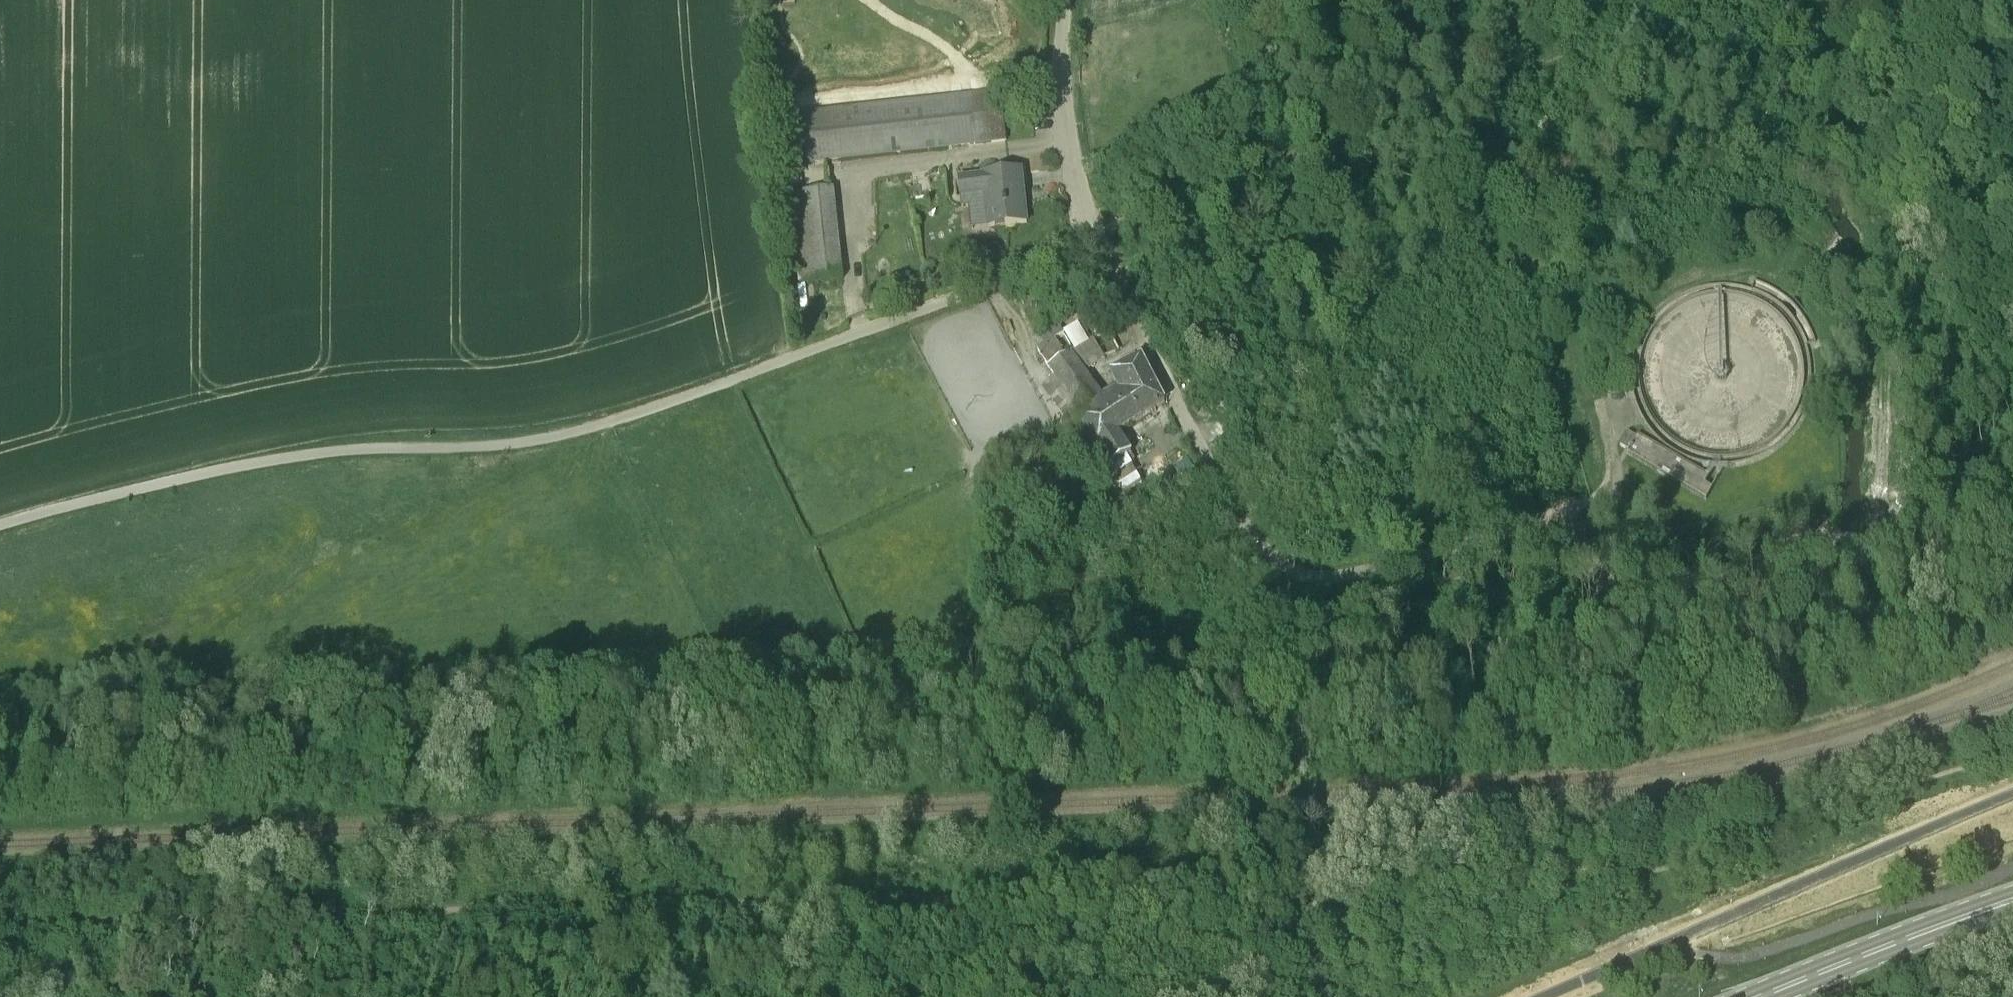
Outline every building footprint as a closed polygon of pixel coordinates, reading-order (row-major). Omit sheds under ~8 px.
[(807,163),(988,143),(1005,141),(1007,141),(1001,92),(1000,92),(1000,93),(802,115),(807,163)] [(1024,193),(1021,171),(983,175),(983,176),(960,179),(961,196),(987,193),(988,225),(989,227),(1027,223),(1027,221),(1024,221),(1021,194),(1024,193)] [(843,278),(840,258),(833,190),(790,195),(800,283),(843,278)] [(1096,475),(1114,503),(1125,522),(1138,514),(1126,495),(1142,484),(1131,462),(1135,459),(1119,434),(1165,403),(1142,358),(1112,373),(1120,389),(1103,402),(1080,360),(1099,350),(1094,339),(1074,352),(1063,334),(1041,346),(1037,349),(1048,367),(1055,380),(1043,388),(1071,426),(1078,420),(1109,467),(1096,475)] [(1706,501),(1713,489),(1706,485),(1709,479),(1638,438),(1628,433),(1620,446),(1629,451),(1627,455),(1706,501)] [(1186,458),(1173,466),(1179,476),(1192,468),(1186,458)]
